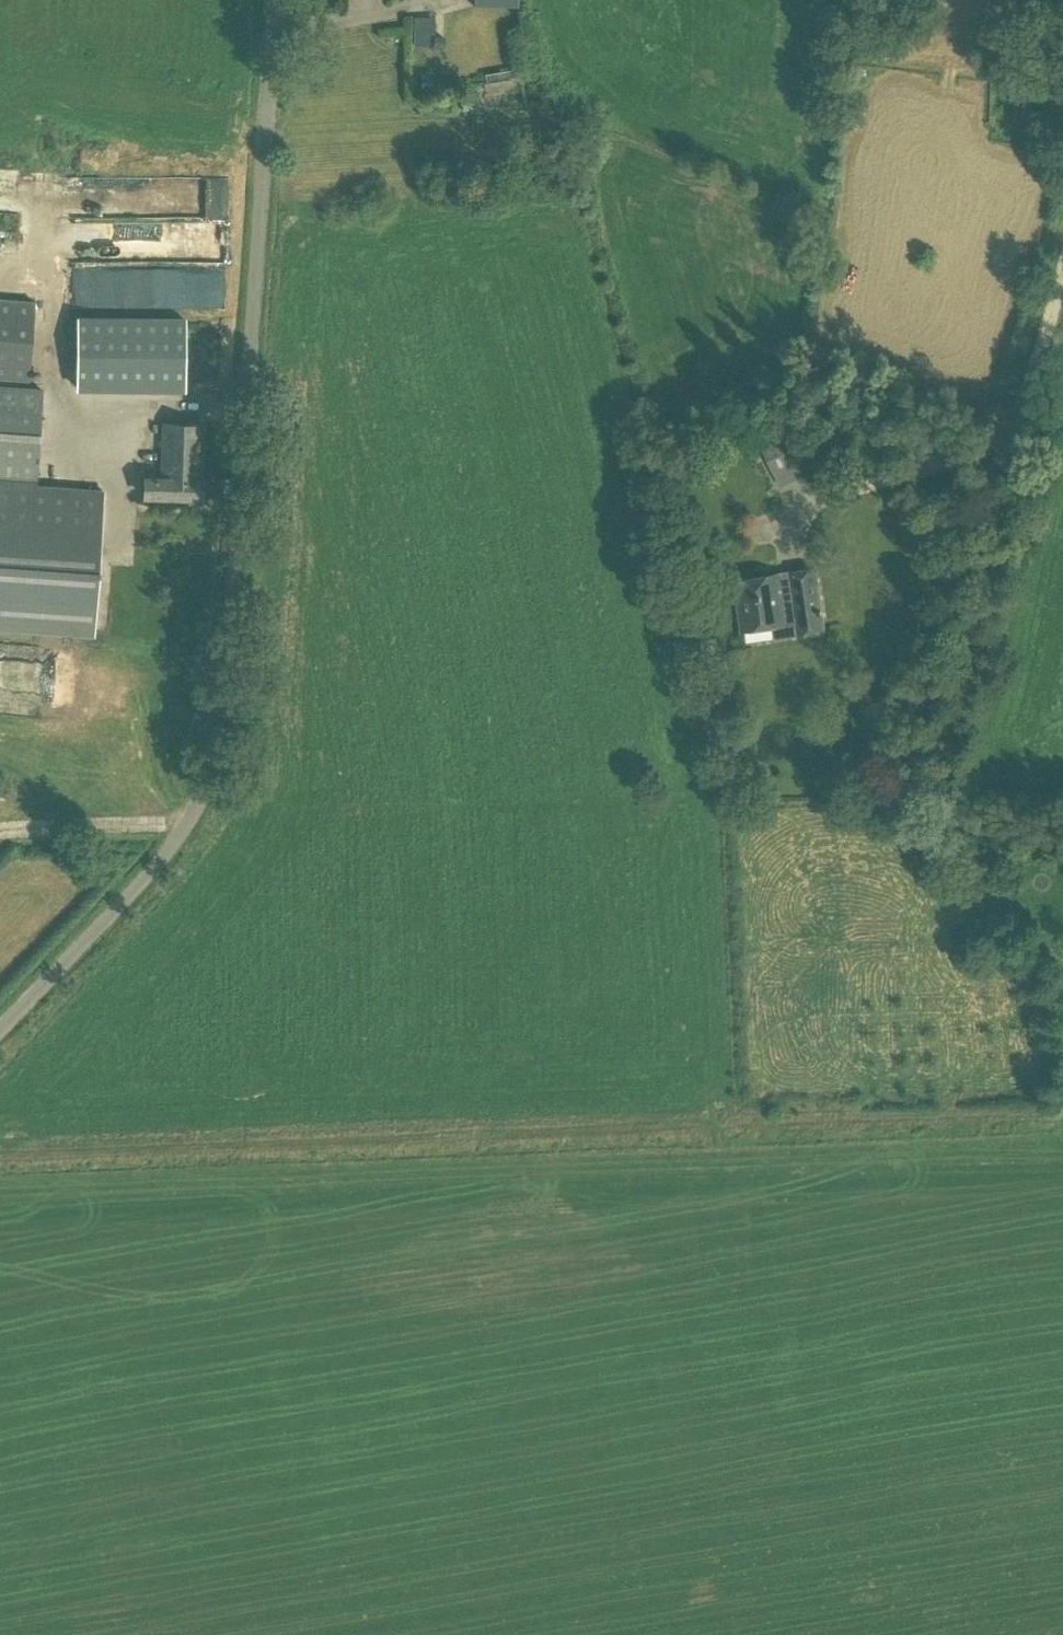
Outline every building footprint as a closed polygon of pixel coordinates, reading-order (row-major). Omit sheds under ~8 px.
[(434,38),(434,45),(434,49),(444,49),(444,38),(435,38),(434,38)] [(422,88),(433,88),(432,78),(421,78),(422,88)] [(460,97),(462,111),(481,108),(479,94),(460,97)] [(220,187),(220,166),(193,166),(193,187),(220,187)] [(82,306),(170,302),(169,267),(81,270),(82,306)] [(28,380),(34,301),(0,299),(0,378),(28,380)] [(187,316),(186,356),(208,357),(209,317),(187,316)] [(79,318),(78,390),(183,391),(184,319),(79,318)] [(102,489),(35,484),(37,455),(42,390),(0,386),(0,622),(92,628),(102,489)] [(161,460),(145,460),(144,495),(203,497),(203,479),(202,479),(203,423),(162,422),(161,460)] [(781,432),(760,442),(781,486),(803,476),(781,432)] [(165,538),(178,531),(169,515),(156,523),(165,538)] [(735,581),(743,632),(788,625),(787,621),(797,619),(800,634),(825,630),(815,568),(791,572),(792,579),(781,580),(780,574),(735,581)]
